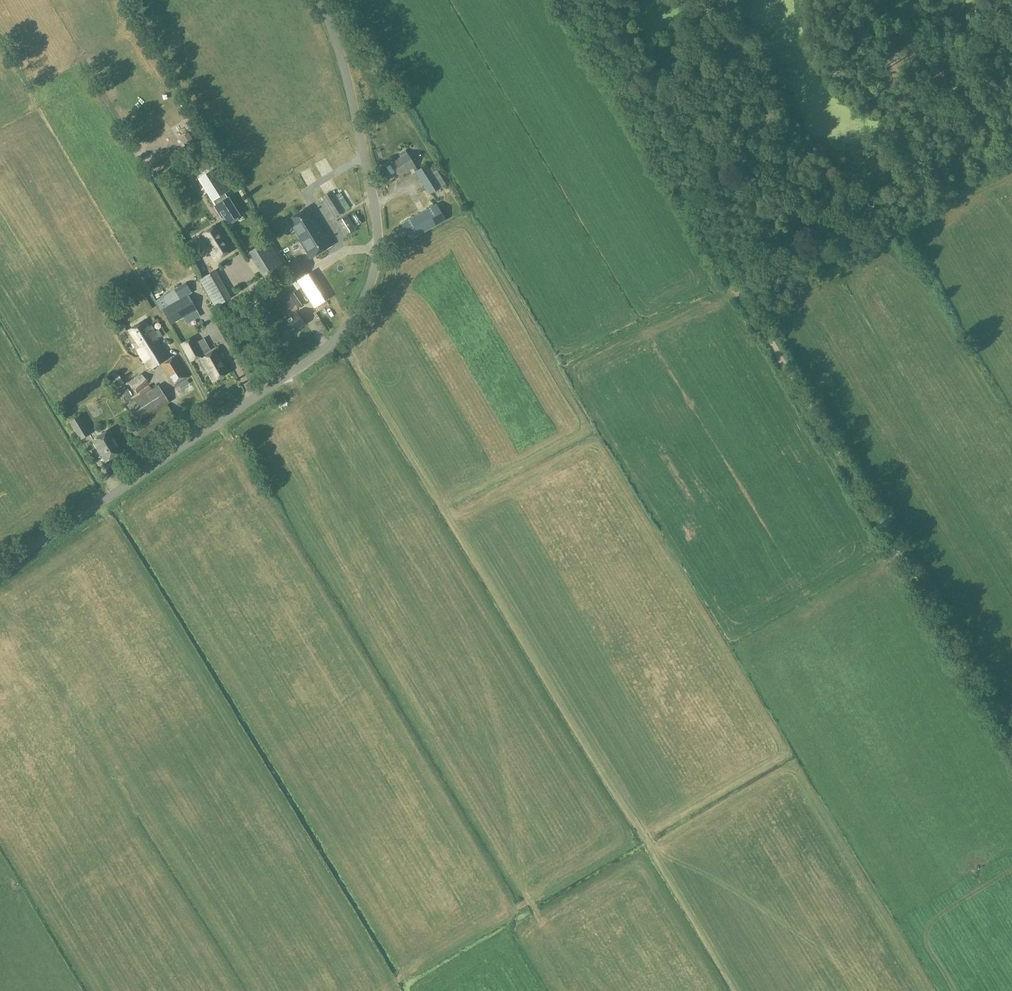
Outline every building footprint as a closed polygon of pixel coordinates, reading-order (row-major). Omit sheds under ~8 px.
[(292,147),(287,150),(291,157),(296,154),(292,147)] [(415,166),(407,154),(405,151),(400,154),(402,158),(390,165),(398,177),(411,170),(414,174),(416,173),(430,195),(441,187),(427,165),(418,170),(415,166)] [(229,198),(228,199),(225,194),(224,193),(228,191),(216,173),(205,180),(216,197),(215,198),(213,199),(217,206),(216,206),(223,217),(224,216),(225,217),(228,223),(230,221),(231,223),(233,224),(238,220),(238,219),(237,217),(239,216),(229,198)] [(347,186),(335,194),(348,215),(360,207),(347,186)] [(323,197),(335,217),(345,211),(332,191),(323,197)] [(206,222),(218,216),(209,196),(196,202),(206,222)] [(402,224),(411,240),(445,221),(437,205),(402,224)] [(298,215),(289,220),(295,229),(301,239),(310,233),(320,227),(316,221),(313,217),(312,218),(306,209),(298,215)] [(216,261),(233,250),(217,225),(200,236),(216,261)] [(288,227),(275,232),(285,258),(299,253),(288,227)] [(326,237),(320,227),(310,233),(301,239),(299,240),(305,249),(310,258),(321,252),(331,246),(326,237)] [(340,248),(351,242),(344,228),(333,234),(340,248)] [(271,238),(276,235),(273,230),(268,233),(271,238)] [(249,253),(263,276),(264,276),(268,282),(278,276),(281,274),(288,270),(283,263),(284,262),(273,243),(271,245),(269,241),(249,253)] [(335,254),(328,256),(331,274),(347,271),(346,265),(338,267),(335,254)] [(312,272),(307,275),(297,259),(287,265),(290,271),(288,273),(291,277),(293,276),(297,282),(298,281),(293,284),(298,291),(290,296),(298,308),(310,301),(315,308),(329,300),(312,272)] [(232,299),(216,270),(197,281),(213,309),(232,299)] [(162,310),(171,326),(198,311),(189,295),(193,293),(187,283),(175,290),(176,292),(164,299),(169,306),(162,310)] [(132,296),(137,304),(143,302),(138,293),(132,296)] [(294,332),(305,325),(297,313),(278,326),(287,339),(294,334),(294,332)] [(146,321),(127,332),(150,370),(169,359),(157,340),(159,338),(151,325),(149,326),(146,321)] [(181,345),(191,363),(203,356),(194,338),(181,345)] [(213,382),(229,373),(216,351),(200,360),(213,382)] [(189,377),(176,357),(161,366),(174,387),(189,377)] [(113,378),(109,381),(114,390),(125,384),(118,371),(111,375),(113,378)] [(135,395),(149,385),(141,374),(127,383),(135,395)] [(139,423),(170,403),(158,385),(152,389),(150,385),(144,389),(145,389),(140,392),(132,397),(126,387),(116,393),(125,408),(128,406),(139,423)] [(131,429),(141,446),(179,422),(169,405),(131,429)] [(70,423),(81,440),(91,434),(80,416),(70,423)] [(122,453),(109,431),(94,441),(107,462),(122,453)]
